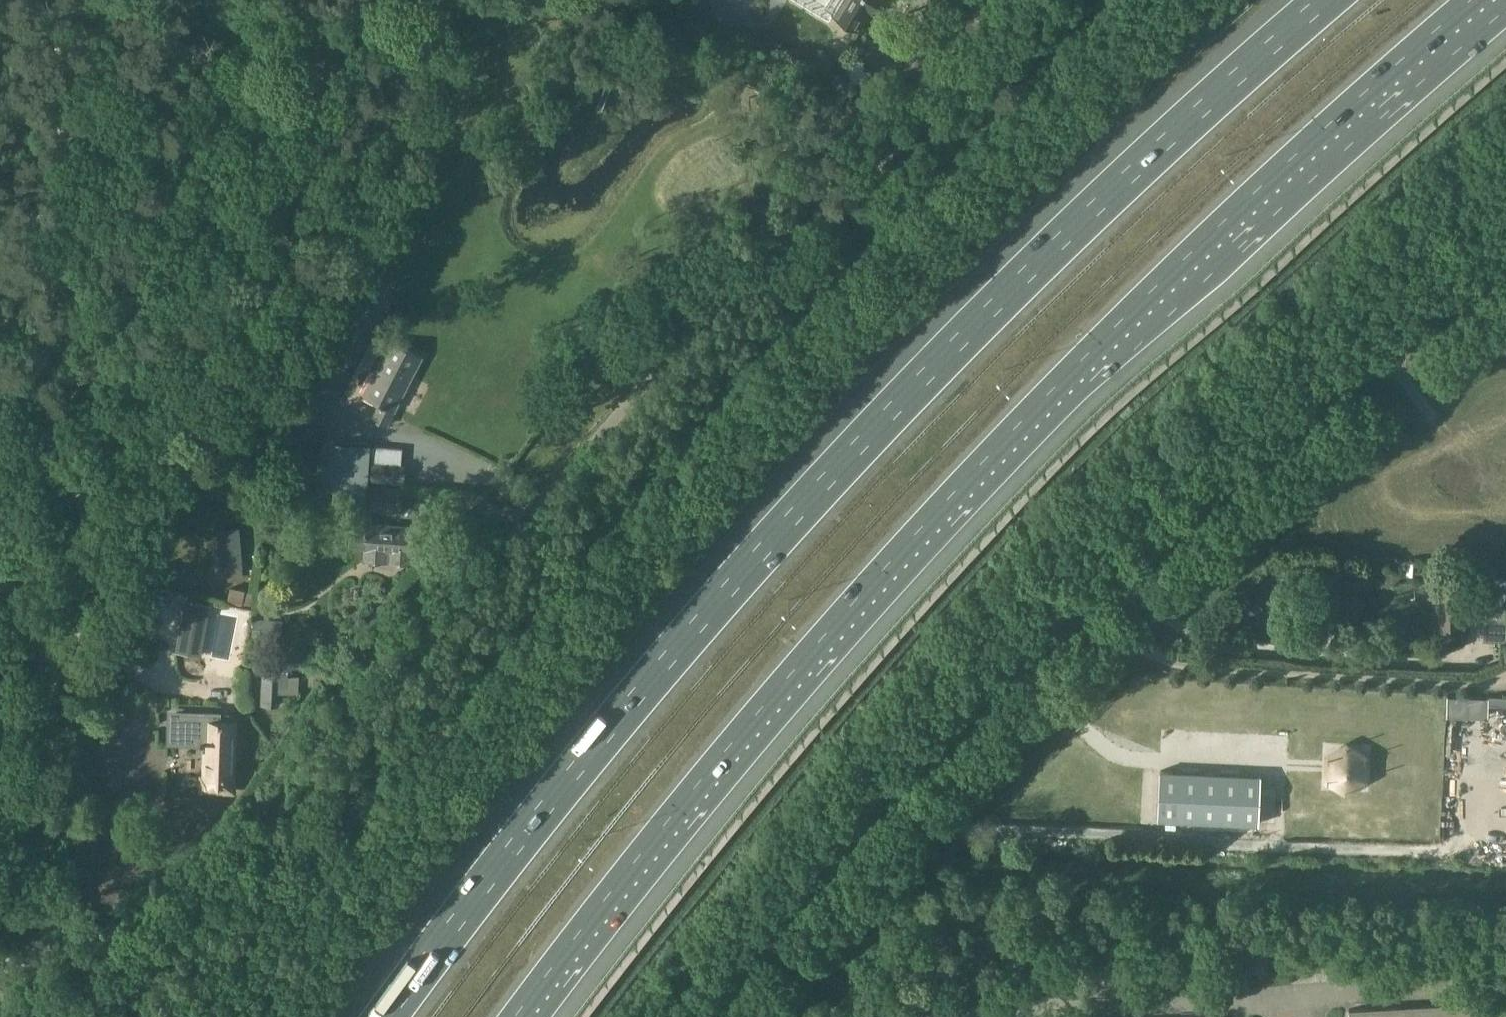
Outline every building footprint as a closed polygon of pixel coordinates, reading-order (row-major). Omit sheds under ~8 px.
[(877,0),(829,0),(825,6),(860,29),(877,0)] [(381,285),(370,280),(363,294),(374,299),(381,285)] [(579,339),(585,342),(591,340),(594,335),(592,329),(586,326),(581,328),(577,332),(579,339)] [(365,393),(380,401),(372,417),(388,426),(397,409),(424,356),(392,340),(365,393)] [(370,445),(337,443),(334,504),(366,507),(370,445)] [(406,465),(400,464),(375,462),(374,480),(405,483),(406,465)] [(373,485),(371,510),(402,513),(404,488),(373,485)] [(368,548),(367,560),(411,563),(414,528),(370,524),(368,548)] [(223,579),(244,577),(240,527),(219,528),(223,579)] [(1313,564),(1311,586),(1358,588),(1359,566),(1313,564)] [(245,590),(231,587),(228,600),(242,603),(245,590)] [(212,604),(204,603),(185,599),(175,651),(180,652),(202,656),(212,604)] [(1238,629),(1255,614),(1252,610),(1243,600),(1242,599),(1225,614),(1238,629)] [(253,635),(280,636),(281,621),(253,620),(253,635)] [(263,673),(262,704),(278,705),(278,692),(297,692),(298,677),(287,676),(287,674),(263,673)] [(204,791),(233,792),(236,713),(222,713),(222,710),(168,709),(167,743),(204,745),(207,745),(206,757),(208,757),(207,780),(204,780),(204,791)] [(1259,824),(1261,776),(1161,771),(1159,819),(1259,824)] [(1222,954),(1223,973),(1256,972),(1255,953),(1222,954)] [(1471,1002),(1464,1002),(1438,1004),(1421,1005),(1422,1016),(1472,1016),(1471,1002)] [(1399,1006),(1383,1007),(1357,1008),(1350,1009),(1350,1016),(1400,1016),(1399,1006)]
